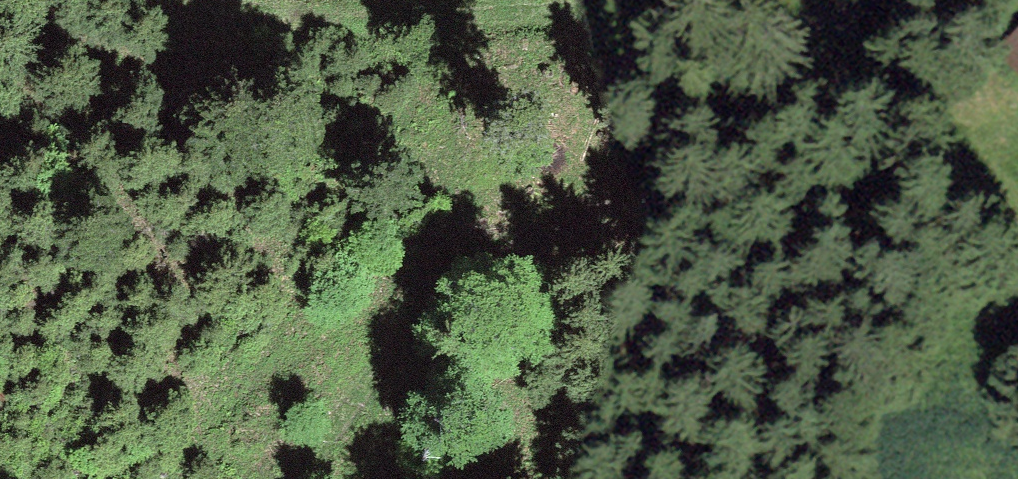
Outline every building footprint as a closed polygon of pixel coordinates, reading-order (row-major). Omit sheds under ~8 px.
[(997,56),(1017,76),(1017,33),(997,56)]
